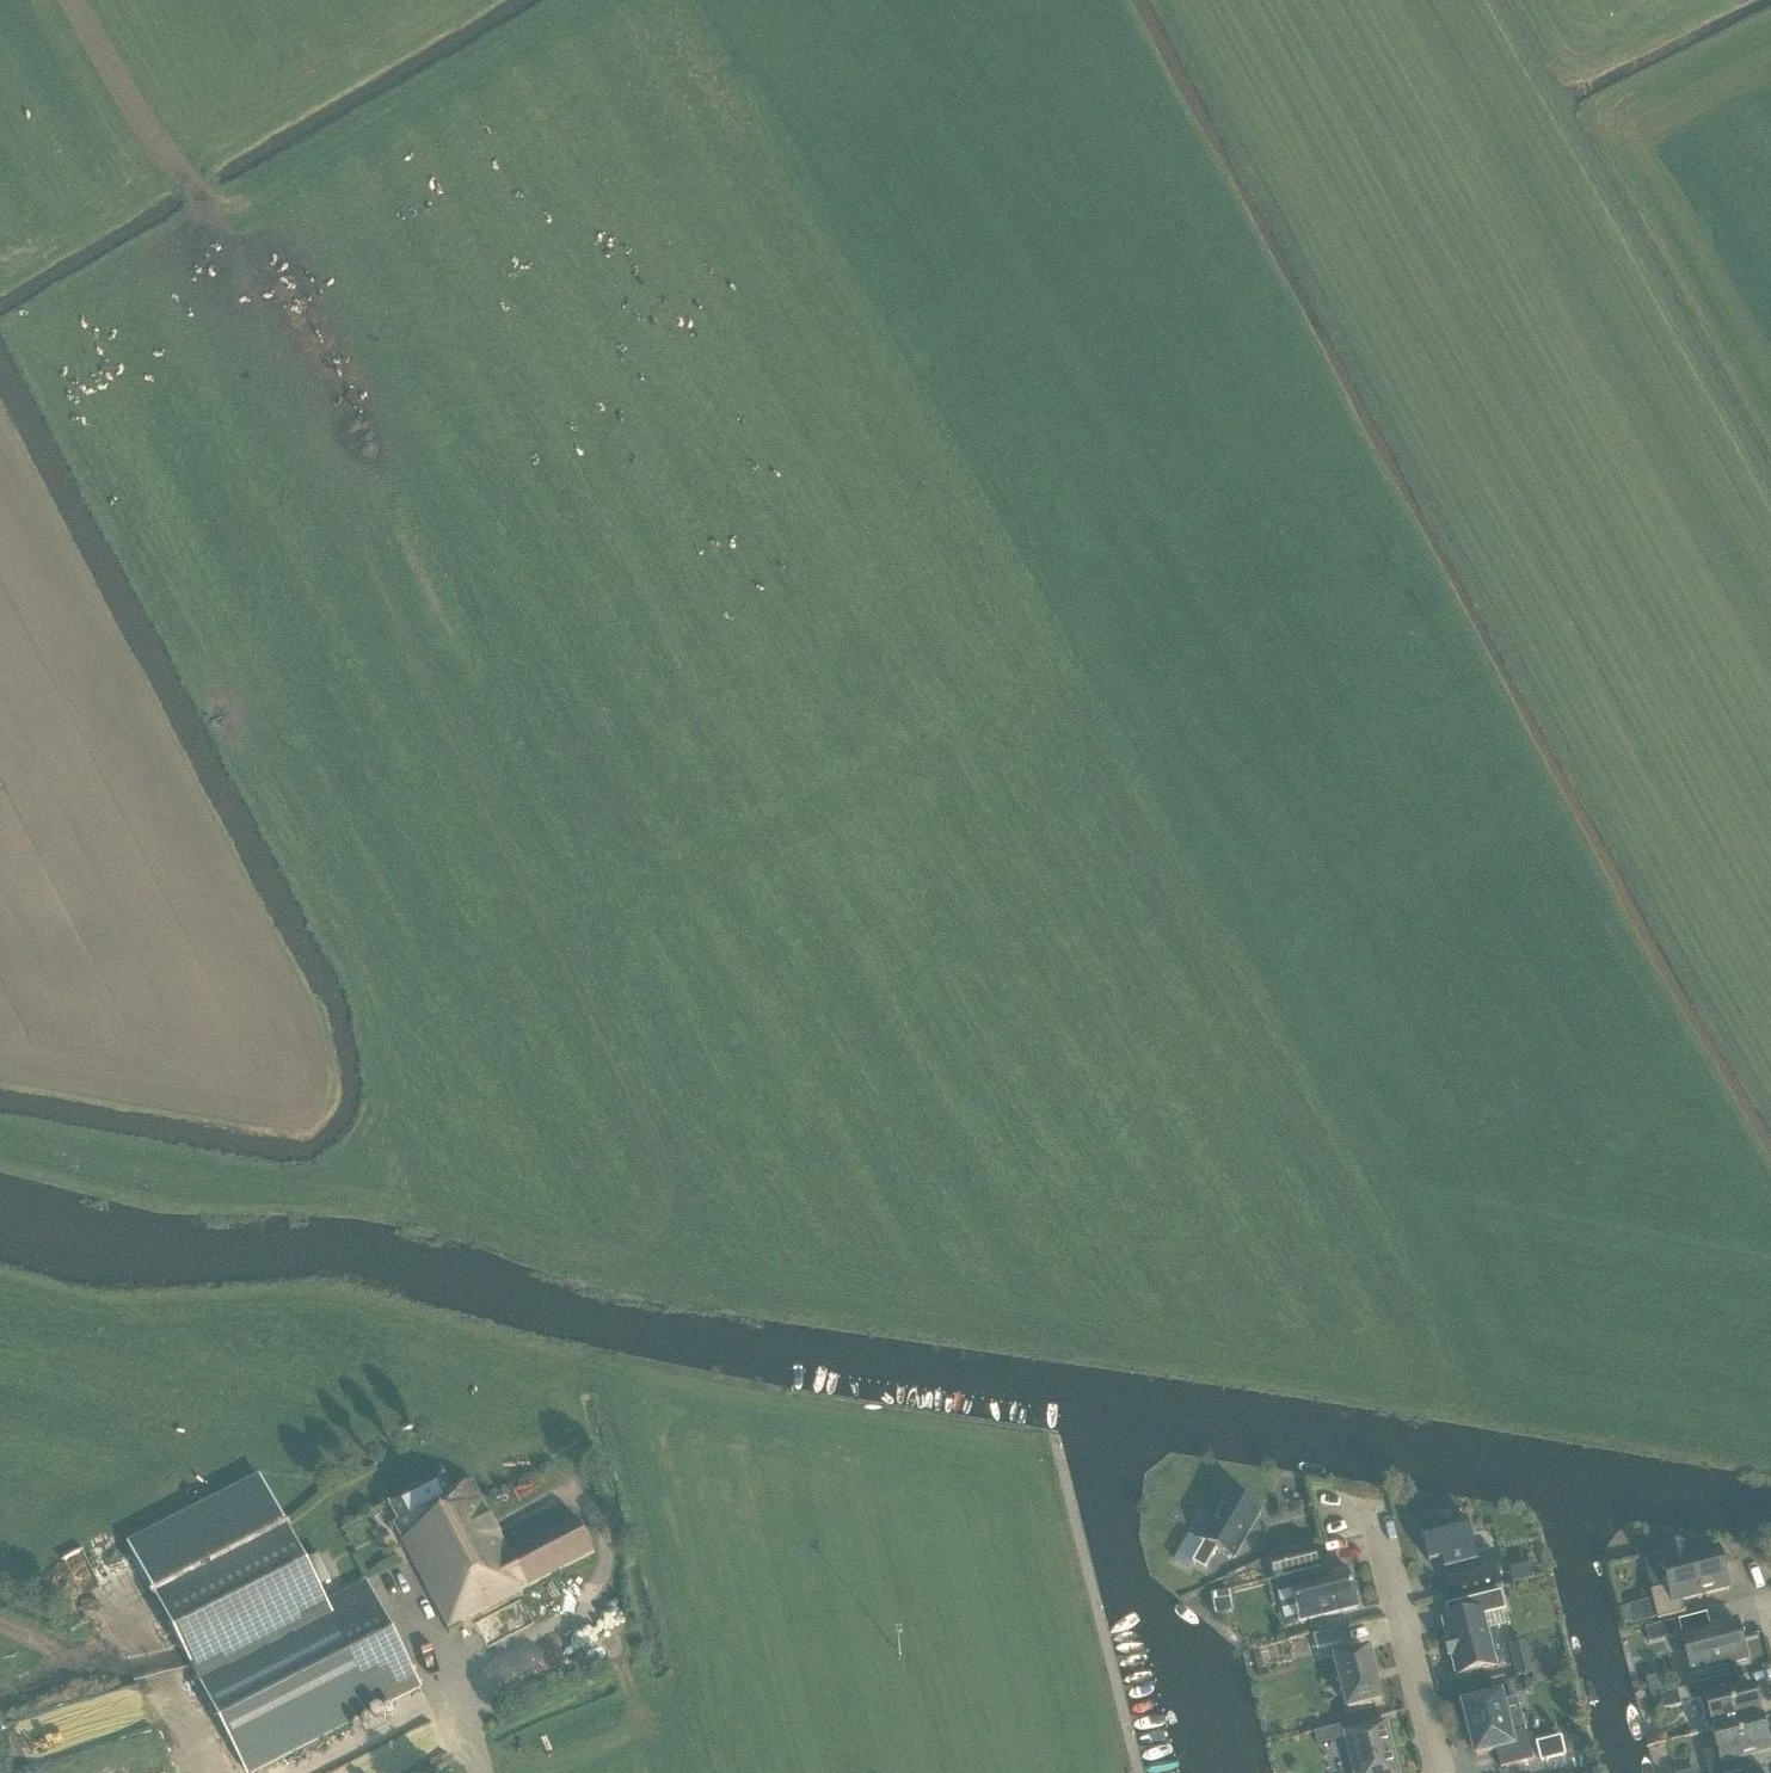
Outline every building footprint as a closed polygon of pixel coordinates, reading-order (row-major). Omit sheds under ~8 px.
[(576,1519),(509,1553),(472,1482),(451,1492),(444,1477),(390,1505),(398,1521),(394,1523),(449,1628),(461,1622),(594,1553),(576,1519)] [(389,1627),(366,1582),(326,1603),(263,1479),(130,1545),(194,1670),(247,1772),(252,1772),(420,1687),(389,1627)] [(1187,1537),(1173,1562),(1188,1570),(1192,1563),(1204,1570),(1216,1549),(1233,1559),(1260,1512),(1228,1494),(1201,1541),(1204,1542),(1202,1545),(1187,1537)] [(1477,1557),(1467,1521),(1421,1533),(1429,1564),(1442,1560),(1451,1595),(1502,1582),(1494,1552),(1477,1557)] [(1270,1551),(1316,1546),(1314,1522),(1268,1528),(1270,1551)] [(1684,1614),(1680,1600),(1728,1588),(1719,1550),(1691,1557),(1688,1545),(1641,1557),(1657,1621),(1684,1614)] [(1268,1560),(1273,1580),(1289,1576),(1290,1583),(1289,1584),(1299,1623),(1357,1609),(1347,1569),(1317,1577),(1315,1570),(1319,1569),(1314,1548),(1268,1560)] [(1496,1667),(1483,1617),(1506,1611),(1501,1592),(1446,1606),(1449,1620),(1443,1622),(1448,1642),(1446,1643),(1447,1646),(1449,1645),(1451,1653),(1449,1654),(1449,1657),(1452,1656),(1457,1677),(1496,1667)] [(1711,1628),(1707,1614),(1679,1622),(1692,1674),(1747,1660),(1737,1621),(1711,1628)] [(1652,1637),(1679,1635),(1677,1618),(1650,1621),(1652,1637)] [(1345,1641),(1341,1628),(1314,1635),(1317,1648),(1345,1641)] [(1503,1646),(1509,1676),(1525,1673),(1519,1643),(1503,1646)] [(1348,1710),(1380,1701),(1368,1652),(1336,1660),(1348,1710)] [(75,1676),(79,1686),(99,1679),(95,1668),(75,1676)] [(1734,1692),(1730,1678),(1683,1690),(1687,1704),(1695,1702),(1703,1734),(1709,1733),(1762,1719),(1754,1687),(1734,1692)] [(1678,1690),(1660,1695),(1663,1709),(1682,1704),(1678,1690)] [(1465,1707),(1477,1756),(1499,1751),(1503,1770),(1533,1762),(1526,1732),(1510,1736),(1500,1698),(1465,1707)] [(1762,1719),(1709,1733),(1713,1751),(1700,1755),(1704,1772),(1740,1772),(1746,1772),(1742,1757),(1770,1750),(1762,1719)] [(1386,1723),(1345,1734),(1355,1772),(1398,1772),(1386,1723)] [(327,1772),(411,1772),(450,1755),(437,1724),(327,1772)] [(1564,1757),(1559,1740),(1535,1746),(1540,1763),(1564,1757)]
